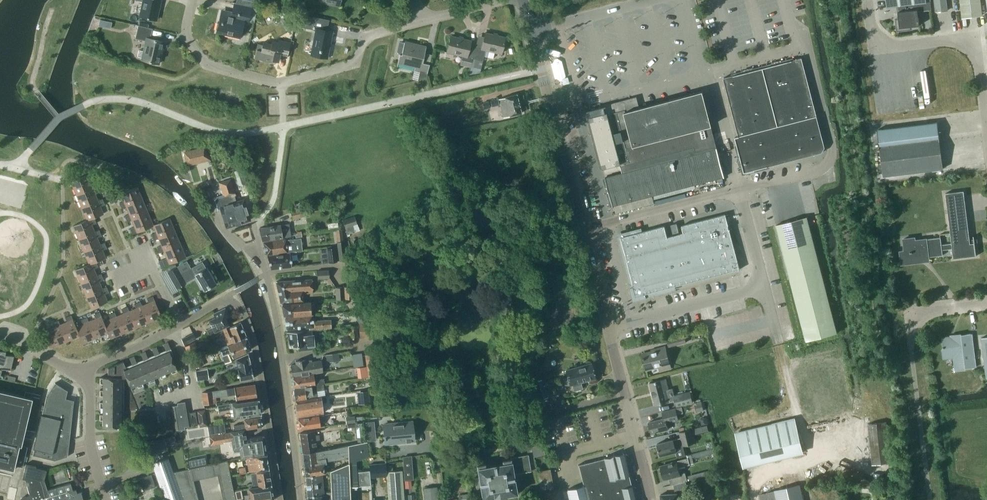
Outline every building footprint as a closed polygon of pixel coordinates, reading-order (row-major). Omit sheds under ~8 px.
[(143,1),(139,16),(156,20),(161,0),(138,0),(143,1)] [(886,7),(900,5),(901,11),(897,12),(898,19),(896,19),(897,30),(910,28),(910,26),(919,25),(916,3),(926,2),(926,0),(885,0),(886,7)] [(935,11),(947,10),(946,0),(934,0),(935,11)] [(962,17),(982,15),(980,0),(960,0),(962,17)] [(240,38),(244,21),(248,21),(251,6),(232,2),(234,3),(232,12),(221,10),(216,32),(240,38)] [(295,27),(316,30),(311,53),(308,52),(308,53),(330,57),(330,56),(327,56),(332,33),(335,33),(326,31),(328,20),(330,20),(298,15),(295,27)] [(284,23),(288,29),(293,26),(290,20),(284,23)] [(142,57),(141,60),(158,63),(163,41),(150,38),(152,28),(138,25),(135,38),(146,40),(143,51),(139,50),(137,56),(142,57)] [(481,48),(475,47),(473,58),(475,59),(483,60),(485,49),(501,53),(505,37),(485,32),(481,48)] [(472,62),(475,47),(469,45),(470,40),(450,36),(447,52),(462,55),(461,60),(460,64),(470,66),(471,62),(472,62)] [(254,58),(272,62),(272,61),(278,62),(280,56),(287,58),(290,43),(278,40),(278,42),(272,41),(271,44),(263,42),(262,45),(258,44),(254,58)] [(397,51),(399,54),(397,63),(415,67),(414,70),(420,71),(418,79),(426,77),(431,54),(424,53),(426,46),(404,41),(404,43),(399,41),(397,51)] [(481,68),(483,60),(475,59),(473,67),(481,68)] [(763,68),(778,126),(815,115),(802,59),(763,68)] [(724,78),(738,137),(778,126),(763,68),(724,78)] [(622,171),(716,147),(716,145),(715,142),(716,142),(702,92),(638,109),(633,110),(632,108),(626,109),(624,102),(606,107),(605,106),(596,108),(588,111),(603,168),(620,164),(621,167),(622,171)] [(497,99),(490,101),(492,106),(499,104),(500,104),(503,117),(509,116),(521,113),(516,94),(505,97),(506,97),(499,99),(499,101),(498,101),(497,99)] [(443,103),(445,112),(459,109),(458,101),(443,103)] [(735,138),(744,173),(822,153),(825,148),(815,115),(778,126),(757,131),(738,137),(735,138)] [(937,122),(877,130),(883,176),(943,168),(937,122)] [(716,147),(622,171),(622,173),(605,177),(612,206),(652,196),(715,180),(716,183),(723,181),(722,178),(724,177),(717,148),(716,147)] [(187,162),(202,159),(199,148),(185,152),(187,162)] [(234,171),(238,185),(246,182),(241,168),(234,171)] [(71,181),(76,194),(92,187),(90,181),(94,179),(92,173),(71,181)] [(222,198),(215,200),(218,208),(220,207),(221,210),(226,227),(238,223),(231,203),(229,194),(233,193),(229,180),(219,183),(223,194),(224,198),(222,199),(222,198)] [(76,194),(81,207),(98,200),(95,193),(99,191),(97,185),(92,187),(76,194)] [(122,208),(126,207),(143,200),(137,186),(121,193),(124,201),(119,202),(122,208)] [(914,237),(903,239),(905,251),(909,251),(910,261),(918,260),(921,258),(920,256),(923,255),(925,257),(928,257),(943,255),(942,250),(952,249),(953,258),(953,259),(976,256),(975,243),(970,243),(969,240),(963,191),(945,193),(951,243),(941,244),(940,237),(915,240),(914,237)] [(233,193),(229,194),(231,203),(238,223),(249,220),(243,199),(235,202),(233,193)] [(654,204),(652,196),(612,206),(615,215),(654,204)] [(81,207),(87,220),(94,217),(98,215),(103,213),(100,206),(105,204),(102,198),(98,200),(81,207)] [(127,221),(132,219),(148,213),(143,200),(126,207),(129,213),(125,215),(127,221)] [(291,212),(292,219),(306,216),(305,209),(291,212)] [(132,234),(153,225),(148,213),(132,219),(134,226),(130,228),(132,234)] [(638,233),(621,237),(621,239),(636,296),(670,287),(740,269),(725,214),(682,225),(683,233),(667,237),(664,226),(638,233)] [(357,224),(354,216),(342,219),(347,233),(355,231),(353,225),(357,224)] [(73,225),(78,238),(95,231),(92,225),(96,223),(94,217),(87,220),(73,225)] [(837,333),(807,217),(776,225),(805,338),(806,339),(806,341),(837,333)] [(154,240),(159,238),(175,231),(169,218),(153,225),(156,232),(152,234),(154,240)] [(281,225),(259,228),(263,240),(286,237),(291,236),(289,223),(281,225)] [(679,232),(677,223),(671,225),(673,233),(679,232)] [(78,238),(83,251),(100,244),(97,237),(102,235),(99,229),(95,231),(78,238)] [(346,260),(344,241),(342,229),(335,230),(339,261),(346,260)] [(159,253),(164,251),(180,244),(175,231),(159,238),(161,245),(157,247),(159,253)] [(294,238),(286,239),(286,238),(263,242),(266,254),(296,251),(294,238)] [(83,251),(89,264),(96,261),(105,257),(102,250),(107,248),(104,242),(100,244),(83,251)] [(180,244),(164,251),(167,257),(162,259),(165,265),(186,257),(180,244)] [(335,247),(327,248),(328,255),(322,256),(323,263),(337,261),(335,247)] [(290,252),(267,255),(270,269),(292,266),(290,252)] [(75,269),(80,282),(97,275),(94,269),(98,267),(96,261),(89,264),(75,269)] [(176,266),(167,272),(177,288),(197,276),(204,290),(215,284),(206,267),(205,268),(202,262),(192,268),(192,267),(191,268),(180,274),(176,266)] [(317,270),(317,278),(329,277),(329,269),(317,270)] [(80,282),(85,295),(102,288),(99,281),(104,279),(101,273),(97,275),(80,282)] [(276,281),(281,303),(303,302),(303,293),(312,292),(312,279),(276,281)] [(102,288),(85,295),(91,308),(107,301),(104,294),(109,292),(106,286),(102,288)] [(335,287),(336,299),(344,299),(343,286),(335,287)] [(344,299),(352,298),(351,286),(343,286),(344,299)] [(149,303),(142,306),(140,301),(149,322),(161,317),(153,296),(147,298),(149,303)] [(136,327),(149,322),(140,301),(134,304),(136,308),(129,311),(136,327)] [(281,304),(284,316),(311,314),(310,302),(281,304)] [(130,331),(136,327),(129,311),(127,306),(121,309),(123,313),(116,316),(123,333),(130,331)] [(225,308),(213,313),(215,317),(209,320),(212,327),(206,329),(209,334),(228,324),(225,318),(229,316),(225,308)] [(93,314),(95,318),(89,321),(95,338),(108,333),(104,321),(100,311),(93,314)] [(110,319),(104,321),(108,333),(110,338),(112,337),(123,333),(116,316),(114,312),(108,314),(110,319)] [(311,314),(284,316),(286,329),(309,327),(310,329),(331,328),(331,320),(313,321),(313,314),(311,314)] [(67,322),(60,324),(67,341),(79,336),(76,327),(73,319),(71,315),(65,317),(67,322)] [(95,338),(89,321),(87,317),(81,319),(83,324),(76,327),(79,336),(80,337),(82,343),(95,338)] [(67,341),(60,324),(58,320),(52,323),(54,327),(47,330),(54,346),(61,343),(67,341)] [(246,336),(240,322),(230,327),(228,325),(222,328),(226,337),(228,337),(231,343),(246,336)] [(359,323),(360,338),(372,337),(371,322),(359,323)] [(348,327),(349,338),(358,338),(357,326),(348,327)] [(312,329),(305,330),(287,332),(289,347),(297,346),(298,350),(310,349),(311,350),(314,349),(312,329)] [(193,333),(182,338),(181,339),(184,344),(195,338),(193,333)] [(941,338),(943,355),(958,353),(960,369),(975,367),(971,333),(956,335),(956,337),(952,337),(941,338)] [(667,340),(670,347),(686,342),(684,335),(667,340)] [(219,349),(222,355),(225,363),(231,360),(230,358),(251,349),(246,337),(227,345),(219,349)] [(185,346),(187,352),(197,348),(194,341),(185,346)] [(642,353),(646,370),(659,367),(660,371),(671,368),(666,351),(668,351),(667,347),(642,353)] [(1,370),(10,369),(14,355),(5,355),(6,351),(0,351),(0,376),(1,370)] [(169,351),(158,356),(165,373),(176,368),(169,351)] [(325,354),(327,362),(340,360),(338,352),(325,354)] [(235,359),(240,380),(253,377),(248,353),(235,359)] [(375,353),(365,355),(367,367),(368,376),(378,374),(376,366),(375,353)] [(204,364),(200,355),(190,359),(194,368),(204,364)] [(158,356),(146,361),(154,377),(165,373),(158,356)] [(291,365),(292,376),(323,371),(321,360),(310,362),(309,360),(305,361),(304,360),(295,361),(296,364),(291,365)] [(103,377),(103,390),(121,390),(121,377),(125,375),(123,370),(126,369),(123,361),(108,367),(108,377),(103,377)] [(146,361),(135,365),(142,382),(154,377),(146,361)] [(591,363),(566,370),(568,377),(560,379),(562,386),(569,384),(570,385),(572,384),(574,390),(582,388),(580,382),(595,378),(591,363)] [(135,365),(126,369),(123,370),(125,375),(131,387),(142,382),(135,365)] [(209,378),(207,369),(195,371),(197,380),(209,378)] [(313,373),(292,376),(293,388),(324,383),(324,378),(314,379),(313,373)] [(655,405),(667,402),(675,400),(674,395),(672,388),(668,389),(666,378),(662,380),(662,379),(650,382),(655,405)] [(528,383),(533,400),(547,397),(544,385),(540,386),(539,380),(528,383)] [(38,432),(32,455),(55,460),(67,456),(73,400),(65,399),(67,390),(55,382),(46,395),(45,399),(38,432)] [(235,394),(236,402),(257,398),(255,384),(234,387),(201,392),(203,405),(204,405),(217,403),(216,397),(235,394)] [(311,385),(293,388),(295,400),(306,398),(306,395),(312,395),(311,385)] [(13,470),(15,465),(22,467),(27,447),(21,445),(25,428),(32,398),(23,396),(20,395),(0,390),(0,466),(13,470)] [(103,390),(103,402),(121,402),(121,390),(103,390)] [(357,392),(358,404),(370,403),(369,390),(357,392)] [(689,391),(674,395),(675,400),(676,406),(692,402),(689,391)] [(295,401),(297,417),(323,413),(321,399),(321,397),(295,401)] [(258,403),(258,399),(232,403),(217,405),(218,411),(232,409),(234,417),(260,413),(259,403),(258,403)] [(177,405),(172,405),(176,429),(176,430),(185,429),(185,426),(191,425),(189,413),(187,401),(177,402),(177,405)] [(103,402),(103,414),(121,414),(121,402),(103,402)] [(695,404),(697,412),(704,410),(702,402),(695,404)] [(208,407),(209,414),(217,413),(216,406),(208,407)] [(665,418),(648,422),(651,433),(668,429),(666,422),(679,419),(679,414),(684,413),(682,406),(663,411),(665,418)] [(197,411),(200,426),(208,425),(205,409),(197,411)] [(121,414),(103,414),(103,426),(114,427),(121,427),(121,414)] [(319,422),(324,421),(323,414),(297,418),(299,429),(320,426),(319,422)] [(234,425),(235,431),(244,429),(262,426),(261,417),(244,420),(245,423),(234,425)] [(735,434),(743,465),(802,451),(794,420),(735,434)] [(362,422),(347,424),(347,431),(356,430),(357,437),(358,443),(364,442),(364,437),(362,422)] [(385,443),(414,441),(412,422),(383,424),(385,443)] [(890,462),(886,422),(868,424),(872,464),(890,462)] [(709,431),(707,425),(692,429),(694,435),(709,431)] [(224,442),(223,441),(232,439),(233,451),(240,451),(241,458),(246,457),(266,454),(263,435),(250,437),(250,439),(246,440),(244,429),(235,431),(212,435),(213,435),(209,436),(211,445),(224,442)] [(673,439),(657,444),(660,456),(676,451),(675,447),(683,445),(694,442),(691,429),(682,432),(683,437),(673,440),(673,439)] [(317,451),(314,430),(300,432),(303,453),(317,451)] [(167,444),(175,443),(174,436),(166,439),(167,444)] [(365,442),(357,443),(348,445),(349,457),(349,463),(330,471),(331,495),(331,499),(350,499),(350,486),(357,486),(356,471),(355,460),(358,459),(368,456),(366,441),(365,442)] [(528,447),(532,470),(536,469),(534,457),(544,455),(542,444),(528,447)] [(303,453),(305,476),(322,473),(328,472),(326,461),(349,457),(348,445),(317,451),(303,453)] [(715,448),(692,454),(688,455),(690,464),(694,463),(693,459),(716,453),(715,448)] [(632,485),(631,485),(629,477),(624,453),(578,464),(583,485),(587,499),(635,499),(632,485)] [(266,454),(246,457),(249,472),(268,469),(266,454)] [(483,497),(482,497),(483,499),(484,499),(484,498),(494,497),(495,497),(495,499),(494,499),(495,499),(506,499),(506,498),(506,497),(505,497),(505,495),(506,495),(515,493),(515,494),(517,493),(517,492),(515,484),(519,483),(519,482),(518,475),(524,474),(524,473),(524,471),(530,470),(528,454),(510,457),(511,459),(503,460),(503,463),(485,467),(485,463),(477,465),(479,477),(474,478),(476,487),(481,486),(483,497)] [(402,457),(404,480),(413,479),(411,456),(402,457)] [(168,458),(152,464),(154,468),(165,499),(182,499),(168,458)] [(660,466),(663,479),(669,478),(671,485),(686,481),(685,474),(680,475),(678,467),(689,464),(688,458),(672,462),(672,463),(660,466)] [(206,465),(173,472),(183,499),(198,499),(193,480),(217,475),(223,499),(235,499),(234,493),(233,491),(226,461),(206,465)] [(20,498),(21,499),(83,499),(81,492),(82,491),(77,492),(76,492),(75,489),(73,490),(70,482),(47,489),(44,480),(46,470),(35,468),(36,466),(26,463),(25,467),(22,478),(25,479),(30,495),(20,498)] [(370,477),(387,476),(387,474),(386,463),(369,464),(370,477)] [(558,489),(554,489),(550,469),(537,471),(540,487),(542,499),(561,499),(558,489)] [(249,488),(271,484),(269,470),(251,473),(252,483),(248,484),(249,488)] [(369,470),(356,471),(357,486),(371,485),(369,470)] [(387,474),(387,476),(389,499),(403,499),(401,470),(386,471),(387,474)] [(689,480),(710,474),(709,471),(688,476),(689,480)] [(305,476),(307,496),(324,495),(322,473),(305,476)] [(144,490),(155,487),(151,474),(140,478),(144,490)] [(869,488),(869,480),(867,479),(860,476),(860,488),(869,488)] [(673,485),(675,491),(687,487),(686,481),(673,485)] [(249,488),(251,499),(255,498),(255,499),(269,499),(273,499),(271,484),(249,488)] [(583,485),(567,489),(567,491),(569,499),(570,499),(587,499),(583,485)] [(800,485),(759,494),(760,499),(803,499),(800,485)] [(425,499),(438,499),(436,487),(423,488),(425,499)] [(233,491),(234,493),(235,499),(242,498),(240,490),(233,491)] [(471,498),(470,491),(459,493),(460,499),(471,498)]
